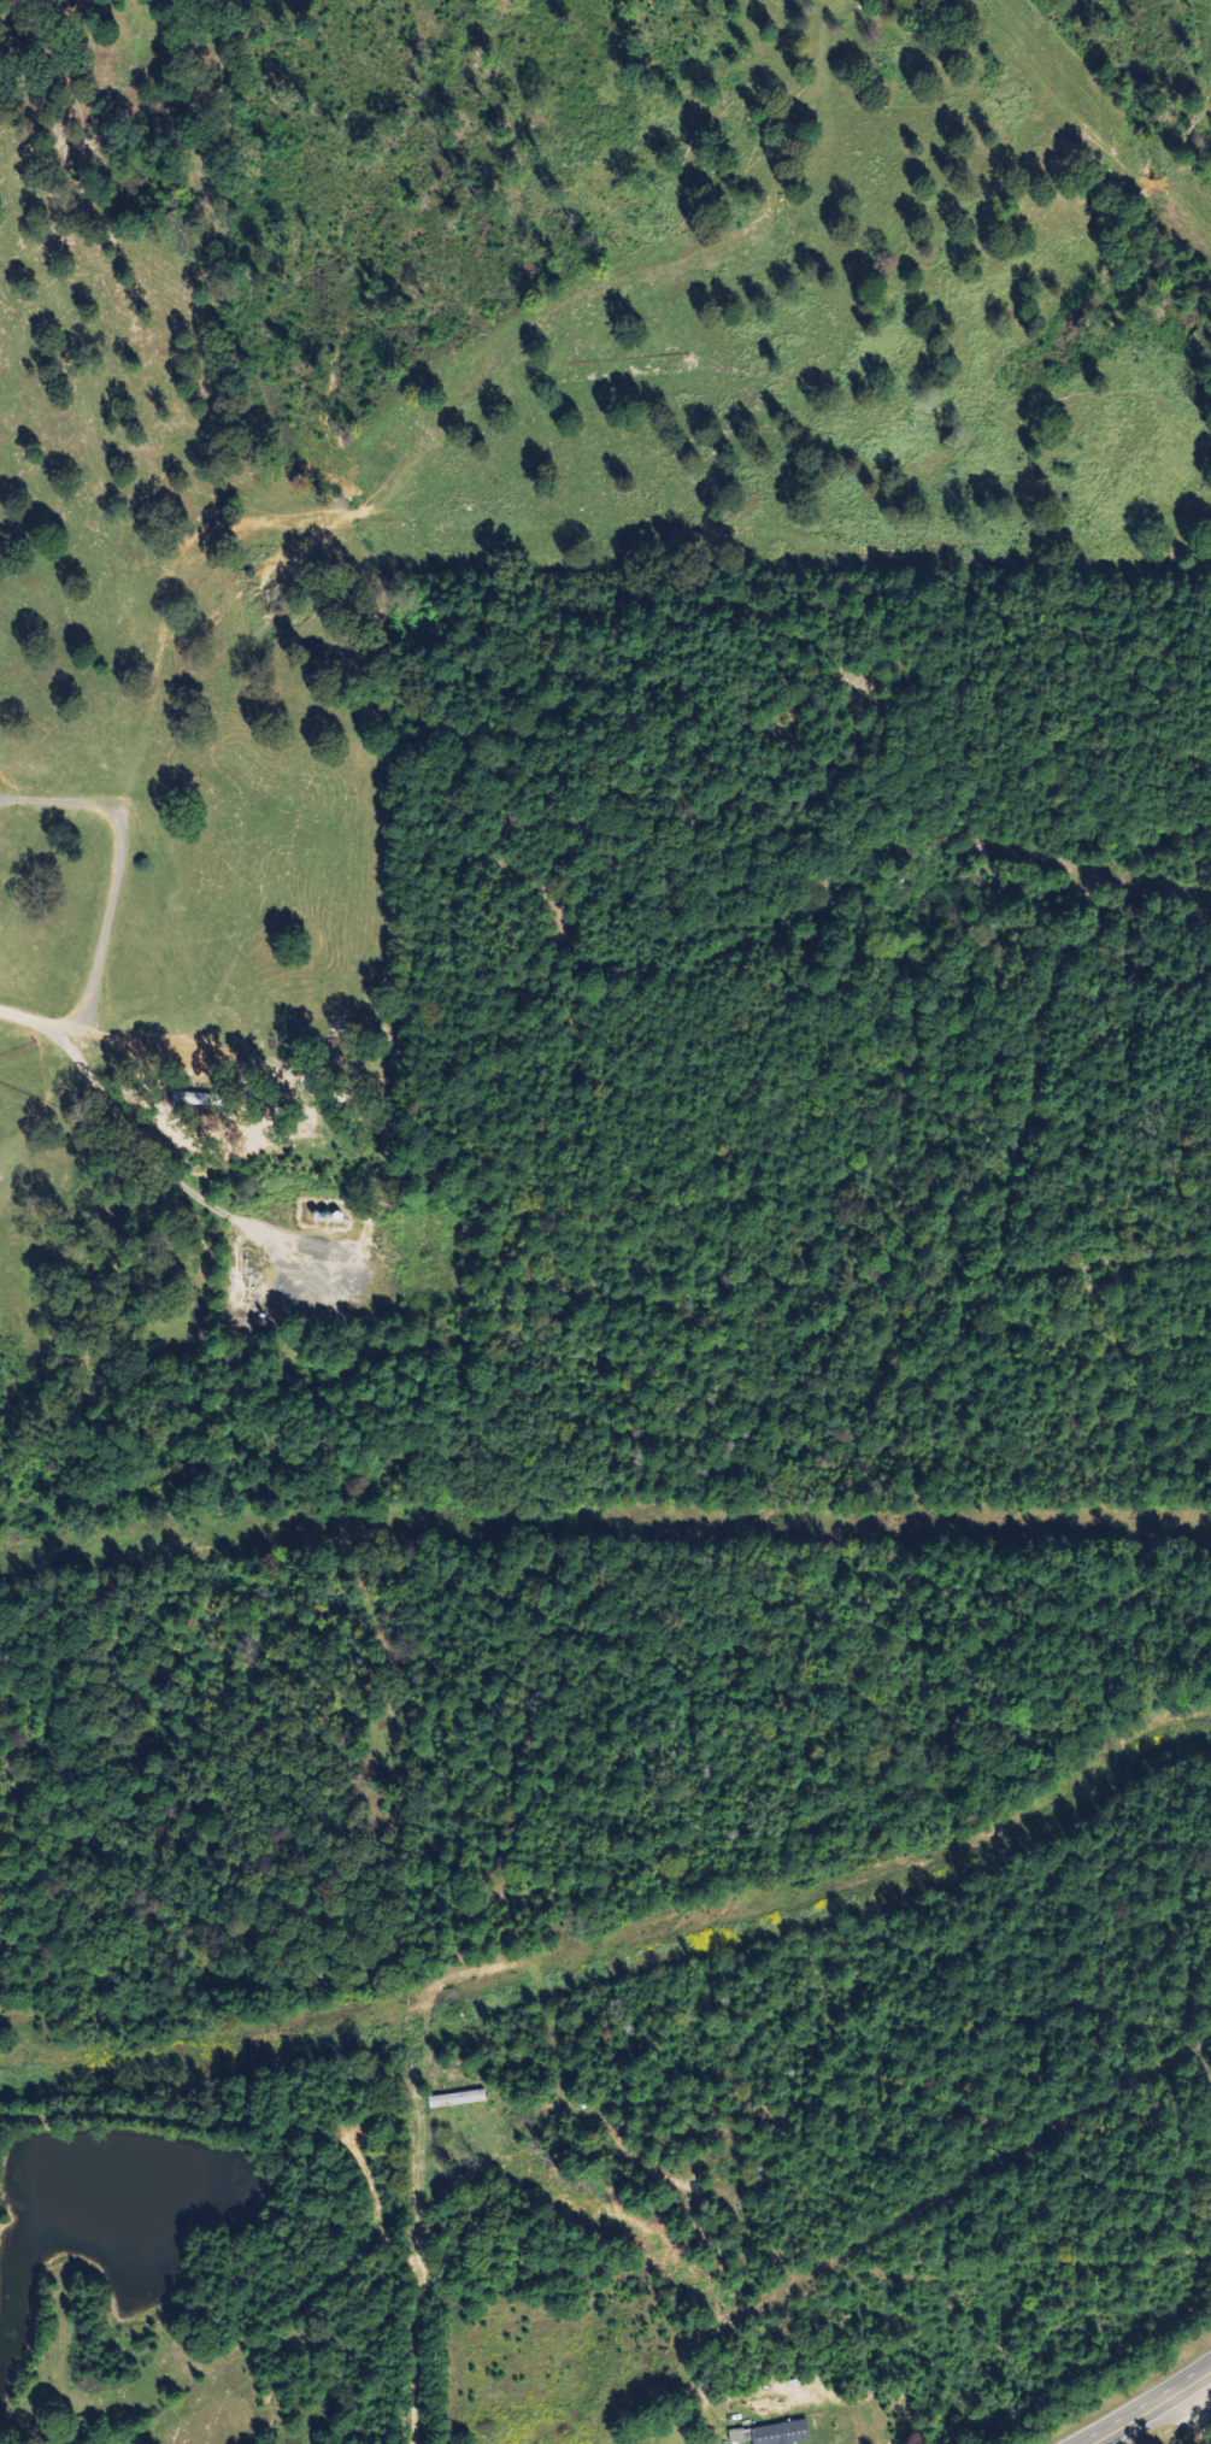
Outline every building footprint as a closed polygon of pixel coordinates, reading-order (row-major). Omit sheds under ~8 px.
[(811,2442),(808,2421),(729,2432),(731,2443),(743,2443),(752,2443),(796,2443),(811,2442)]
